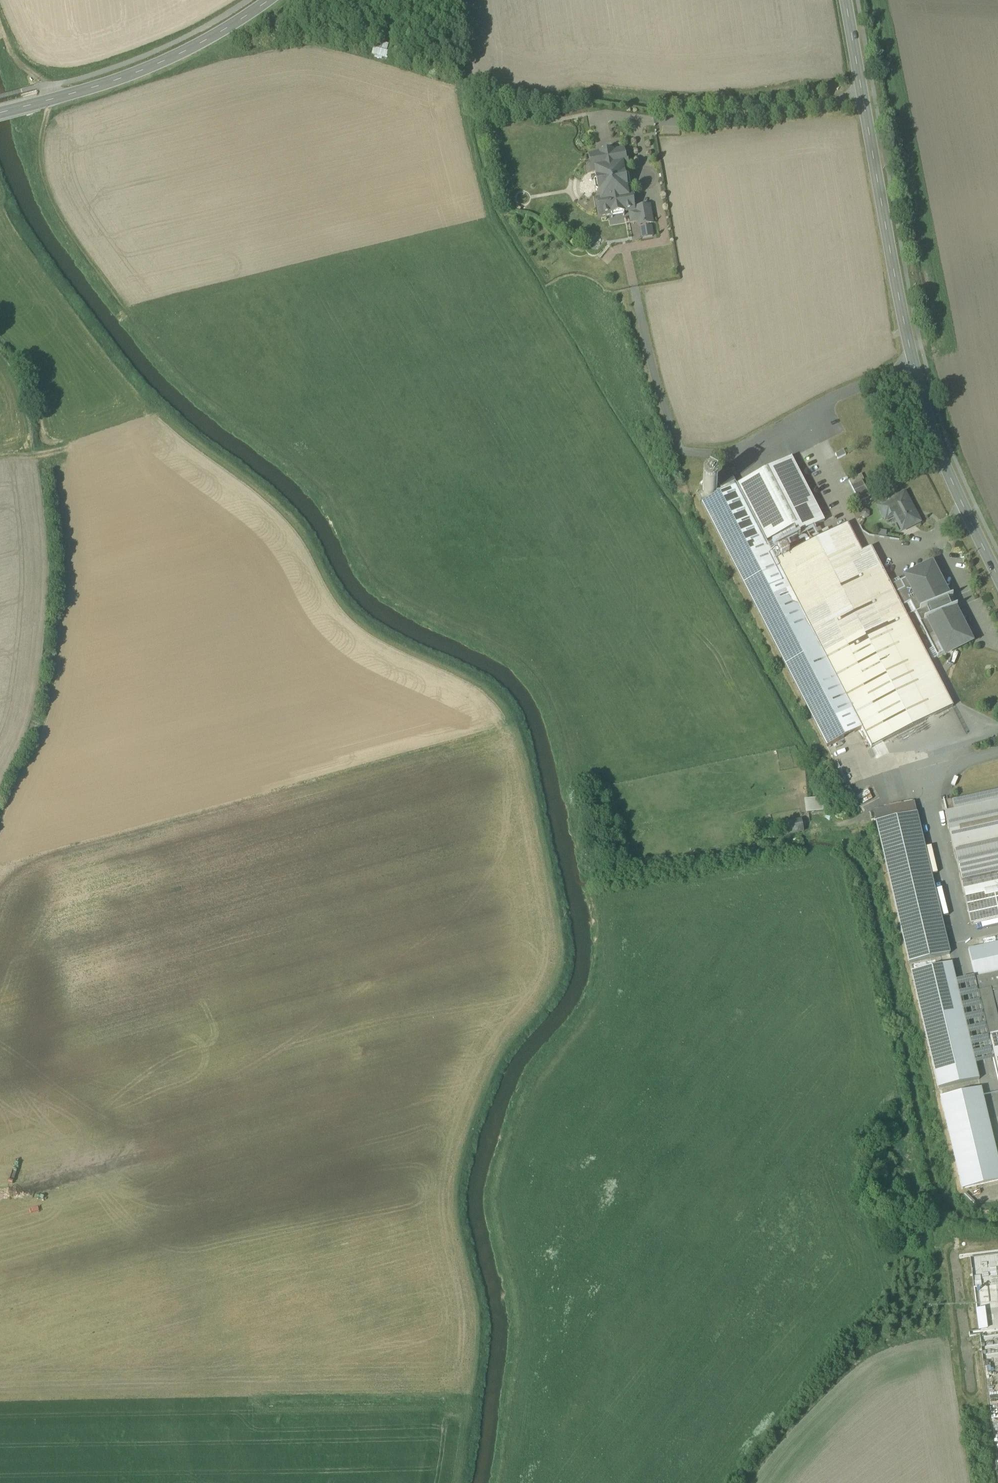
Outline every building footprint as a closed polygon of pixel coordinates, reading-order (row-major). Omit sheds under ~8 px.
[(612,152),(612,154),(601,156),(601,154),(600,154),(600,156),(590,158),(592,166),(590,166),(592,174),(597,173),(598,181),(595,182),(594,184),(595,192),(597,194),(600,193),(602,202),(597,203),(598,210),(600,210),(601,218),(611,216),(611,217),(612,216),(630,213),(630,212),(633,212),(632,204),(634,204),(632,196),(627,197),(625,189),(627,189),(627,188),(625,188),(623,178),(625,177),(625,176),(623,177),(622,169),(627,168),(626,160),(624,160),(623,152),(613,154),(613,152),(612,152)] [(649,209),(636,211),(633,212),(630,212),(630,213),(630,215),(632,224),(638,223),(639,228),(652,225),(649,209)] [(843,451),(835,455),(838,460),(846,456),(843,451)] [(792,460),(737,488),(761,535),(766,545),(793,530),(797,537),(824,523),(792,460)] [(729,473),(715,480),(721,492),(735,485),(729,473)] [(861,476),(849,482),(851,487),(862,482),(864,481),(861,476)] [(862,482),(851,487),(860,503),(870,498),(862,482)] [(712,483),(710,483),(708,483),(706,484),(705,485),(704,487),(703,488),(703,489),(703,491),(703,492),(703,493),(704,495),(705,496),(706,497),(708,498),(710,498),(712,498),(714,497),(715,496),(716,494),(717,493),(717,492),(717,490),(717,489),(716,487),(715,485),(714,485),(713,484),(712,483)] [(761,535),(737,488),(702,506),(755,609),(789,591),(775,563),(775,562),(766,545),(761,535)] [(904,495),(879,509),(884,520),(893,515),(902,532),(919,523),(904,495)] [(847,526),(829,535),(844,563),(862,554),(847,526)] [(775,562),(775,563),(789,591),(755,609),(817,731),(852,713),(848,703),(824,657),(906,617),(894,595),(871,549),(862,554),(844,563),(829,535),(775,562)] [(931,567),(900,583),(900,584),(904,590),(894,595),(906,617),(915,614),(915,615),(938,658),(937,658),(938,659),(970,642),(966,636),(953,611),(957,609),(953,598),(948,600),(934,574),(931,567)] [(906,617),(824,657),(848,703),(929,661),(906,617)] [(929,661),(848,703),(852,713),(817,731),(827,750),(862,732),(871,750),(953,708),(929,661)] [(952,802),(954,812),(945,814),(971,924),(997,918),(997,791),(952,802)] [(914,804),(874,813),(908,964),(949,955),(914,804)] [(968,950),(975,979),(974,980),(988,1037),(997,1035),(997,943),(968,950)] [(911,974),(962,1191),(997,1183),(997,1160),(970,1041),(952,964),(911,974)] [(988,1037),(997,1081),(997,1035),(988,1037)]
